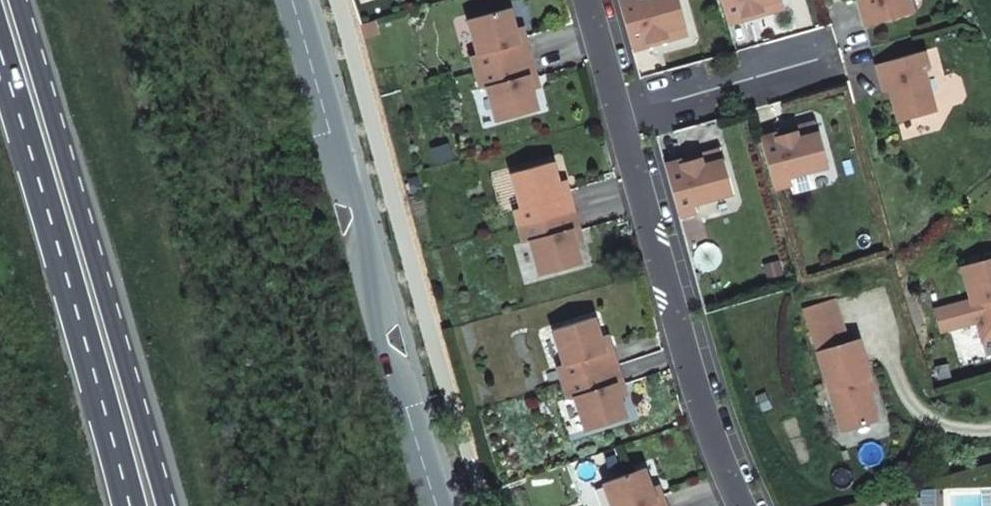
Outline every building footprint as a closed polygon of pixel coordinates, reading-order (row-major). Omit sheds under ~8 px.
[(631,49),(649,45),(647,41),(664,37),(665,41),(687,34),(678,0),(644,0),(637,2),(636,0),(618,0),(631,49)] [(728,24),(744,18),(744,15),(758,11),(760,15),(783,9),(780,0),(721,0),(728,24)] [(865,26),(912,12),(909,0),(858,0),(865,26)] [(476,72),(529,57),(524,36),(517,38),(508,8),(468,19),(478,54),(471,56),(476,72)] [(517,38),(524,36),(521,26),(514,28),(517,38)] [(923,51),(876,64),(884,92),(889,90),(898,122),(934,111),(922,70),(928,68),(923,51)] [(496,121),(537,110),(528,80),(535,78),(529,57),(476,72),(480,88),(487,87),(496,121)] [(531,90),(538,88),(535,78),(528,80),(531,90)] [(777,134),(760,139),(774,189),(791,184),(789,176),(826,166),(816,123),(792,129),(793,133),(778,137),(777,134)] [(681,161),(664,166),(678,216),(696,211),(693,204),(732,193),(719,149),(697,156),(698,159),(682,164),(681,161)] [(519,226),(573,211),(567,191),(560,192),(551,162),(512,173),(521,207),(514,209),(519,226)] [(560,192),(567,191),(564,180),(557,182),(560,192)] [(540,275),(580,264),(571,234),(579,231),(573,211),(519,226),(523,242),(530,241),(540,275)] [(574,244),(581,242),(579,231),(571,234),(574,244)] [(982,342),(990,339),(990,259),(961,267),(982,342)] [(563,383),(616,365),(609,345),(602,347),(592,317),(553,330),(564,364),(557,366),(563,383)] [(602,347),(609,345),(606,334),(599,337),(602,347)] [(817,352),(841,432),(858,426),(877,420),(868,391),(864,379),(870,378),(859,340),(817,352)] [(623,386),(616,365),(563,383),(568,398),(574,396),(586,430),(626,418),(615,388),(623,386)] [(870,378),(864,379),(868,391),(874,389),(870,378)] [(626,396),(623,386),(615,388),(619,398),(626,396)] [(877,420),(858,426),(860,432),(853,434),(864,471),(895,461),(882,419),(877,420)] [(660,495),(653,497),(649,487),(642,468),(603,483),(612,505),(665,505),(660,495)] [(653,497),(660,495),(657,484),(649,487),(653,497)]
